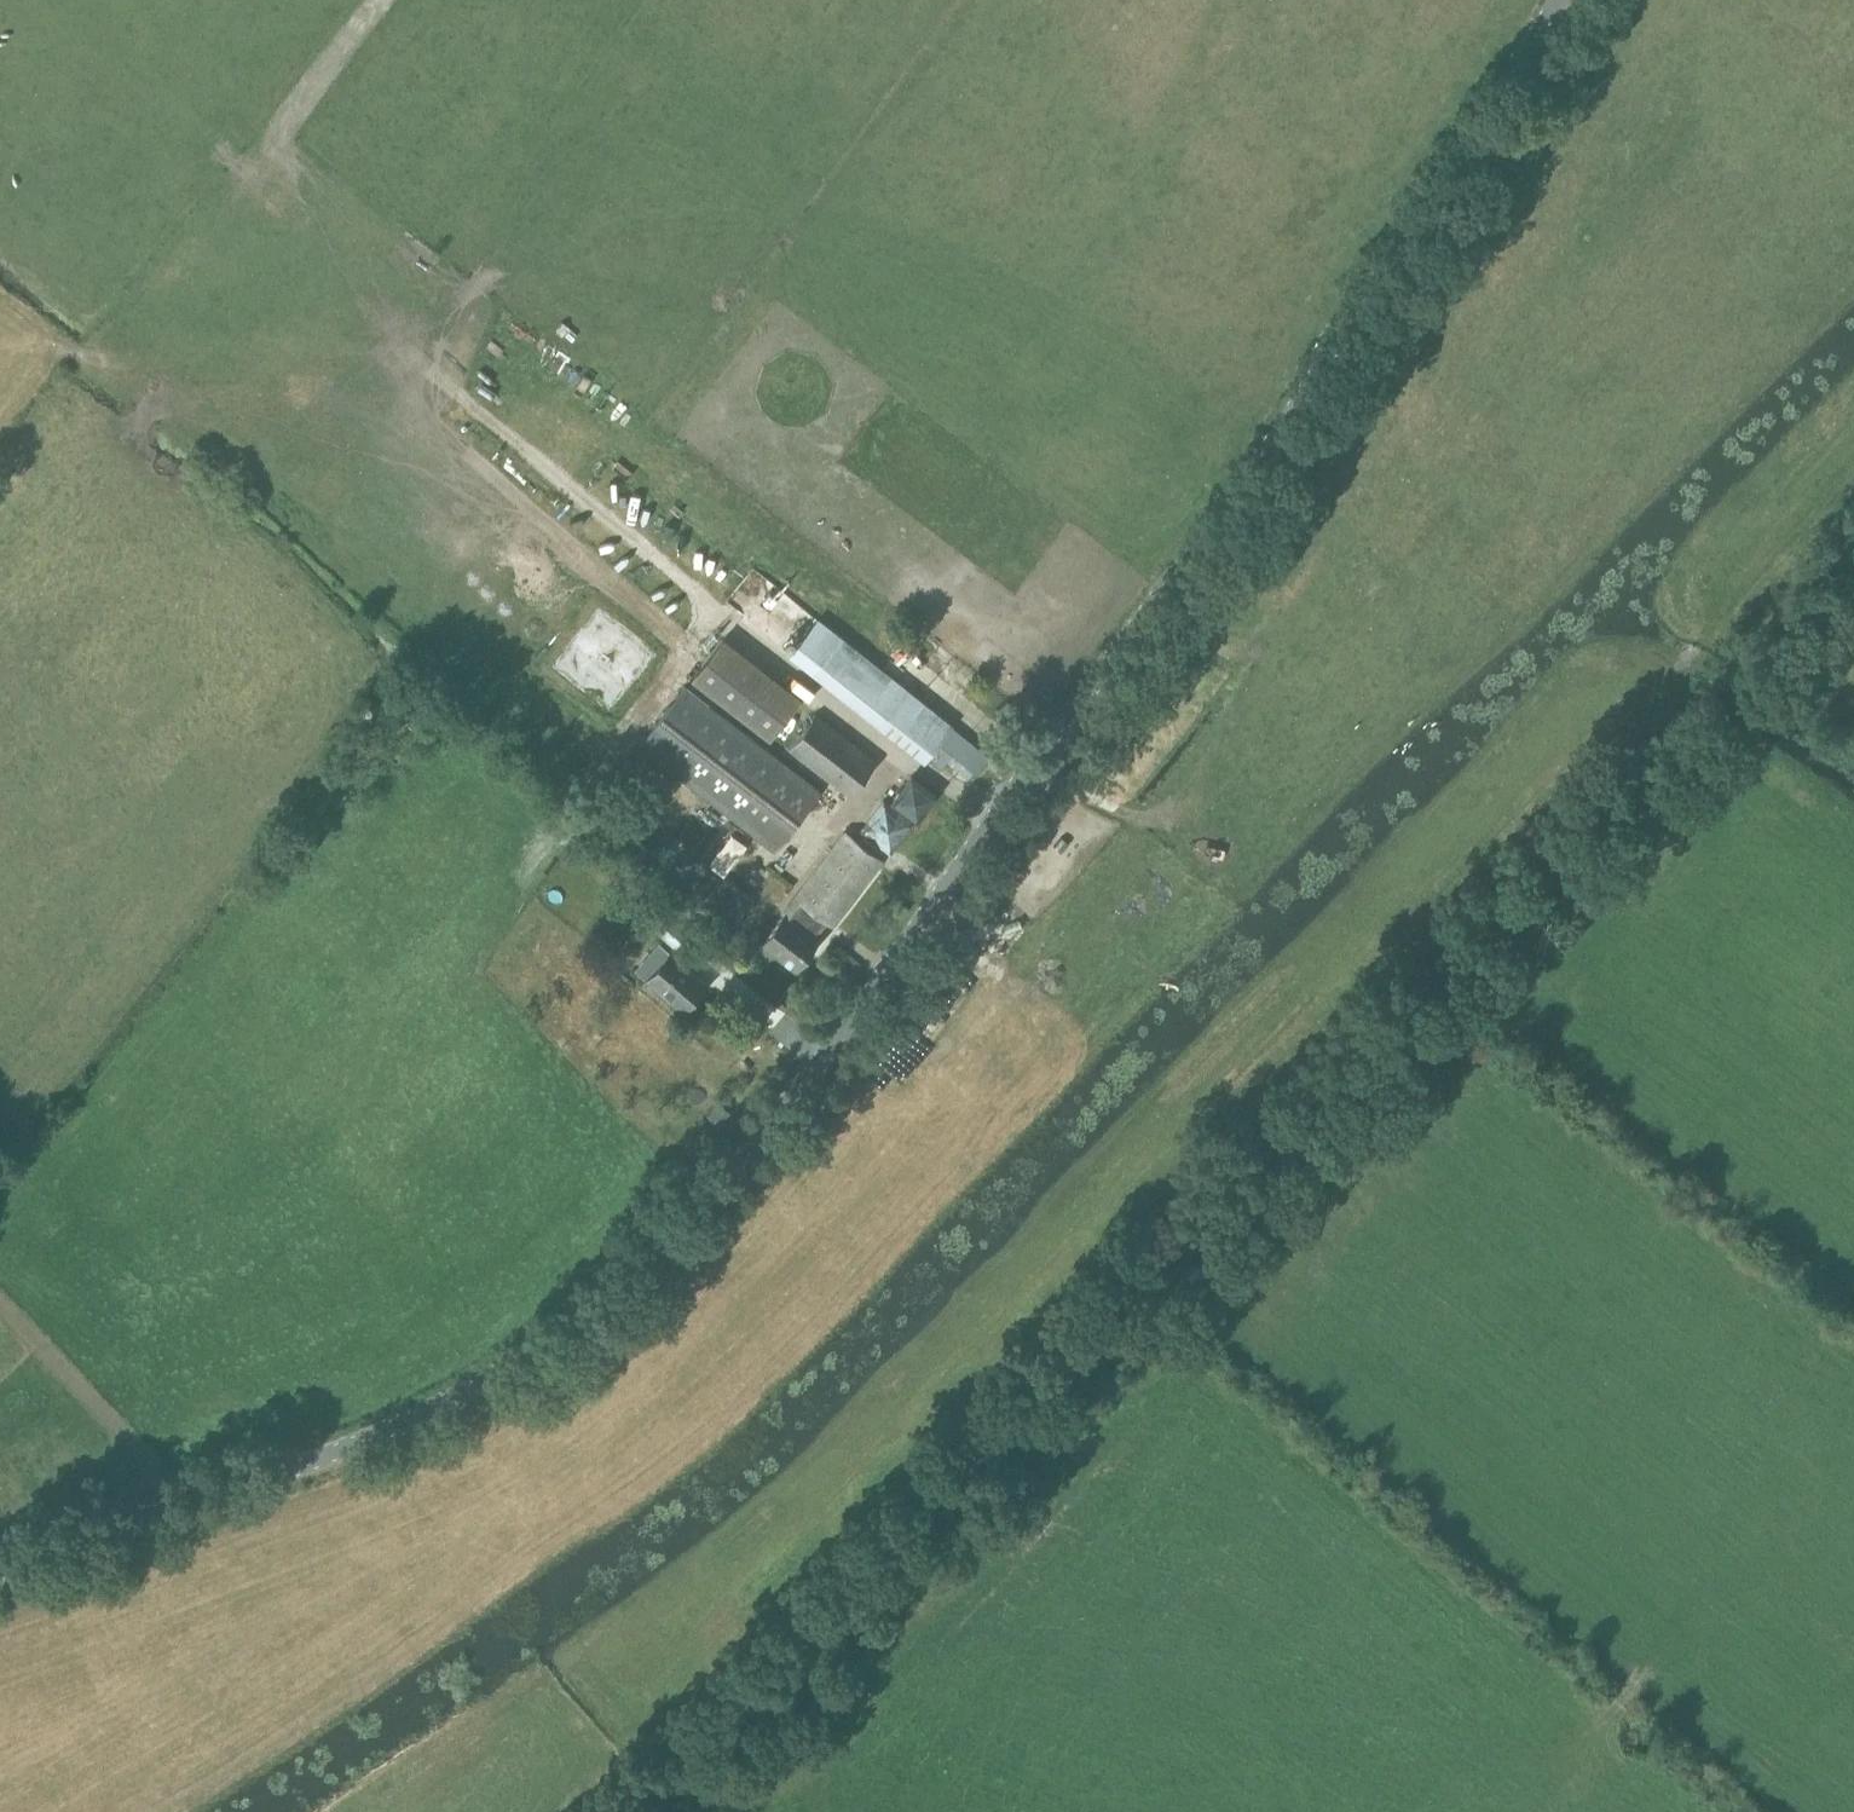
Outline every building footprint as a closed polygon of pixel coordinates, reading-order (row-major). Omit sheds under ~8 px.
[(818,619),(791,653),(820,677),(879,724),(923,759),(925,756),(939,767),(946,758),(968,777),(973,770),(976,773),(989,757),(950,726),(818,619)] [(721,638),(691,677),(768,738),(799,698),(721,638)] [(757,743),(684,685),(639,744),(775,850),(821,791),(757,743)] [(850,795),(877,760),(815,713),(788,748),(850,795)] [(894,799),(893,799),(893,800),(894,800),(916,818),(917,818),(917,817),(934,795),(935,795),(935,794),(934,794),(912,776),(911,776),(911,777),(894,799)] [(863,828),(890,849),(911,822),(884,802),(863,828)] [(647,867),(656,857),(623,830),(614,841),(647,867)] [(761,942),(796,969),(818,940),(814,937),(827,920),(832,924),(882,859),(845,830),(795,896),(796,896),(761,942)] [(698,908),(720,879),(684,850),(662,879),(668,883),(663,889),(677,900),(682,895),(698,908)] [(750,898),(723,877),(705,900),(732,922),(750,898)] [(636,910),(657,928),(668,915),(647,897),(636,910)] [(646,978),(683,1011),(707,983),(670,951),(646,978)]
